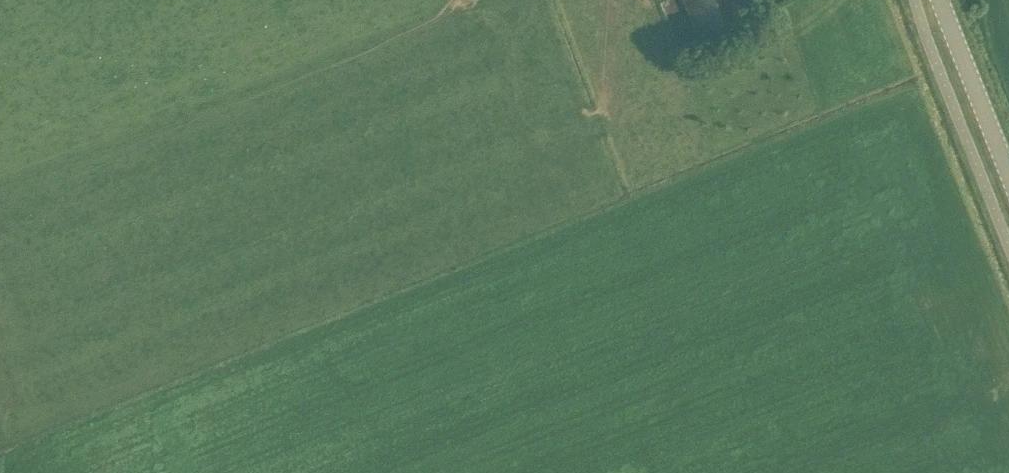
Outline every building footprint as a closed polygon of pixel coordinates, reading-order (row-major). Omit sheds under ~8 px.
[(700,44),(745,27),(734,0),(682,0),(700,44)]
